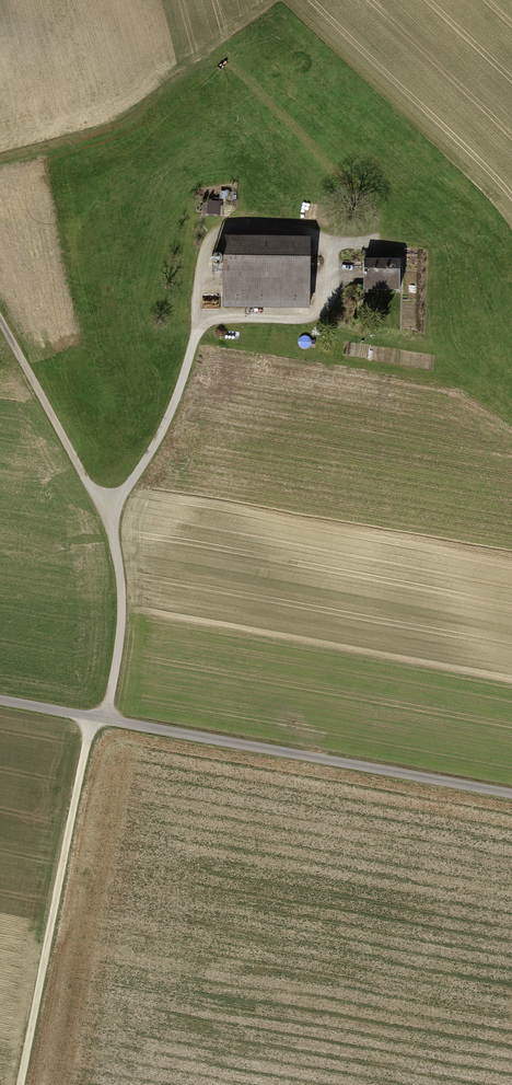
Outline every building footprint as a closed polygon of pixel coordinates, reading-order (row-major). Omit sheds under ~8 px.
[(210,202),(210,214),(222,214),(222,202),(210,202)] [(310,236),(221,237),(221,306),(310,305),(310,236)] [(398,253),(361,253),(360,291),(397,292),(398,253)]
